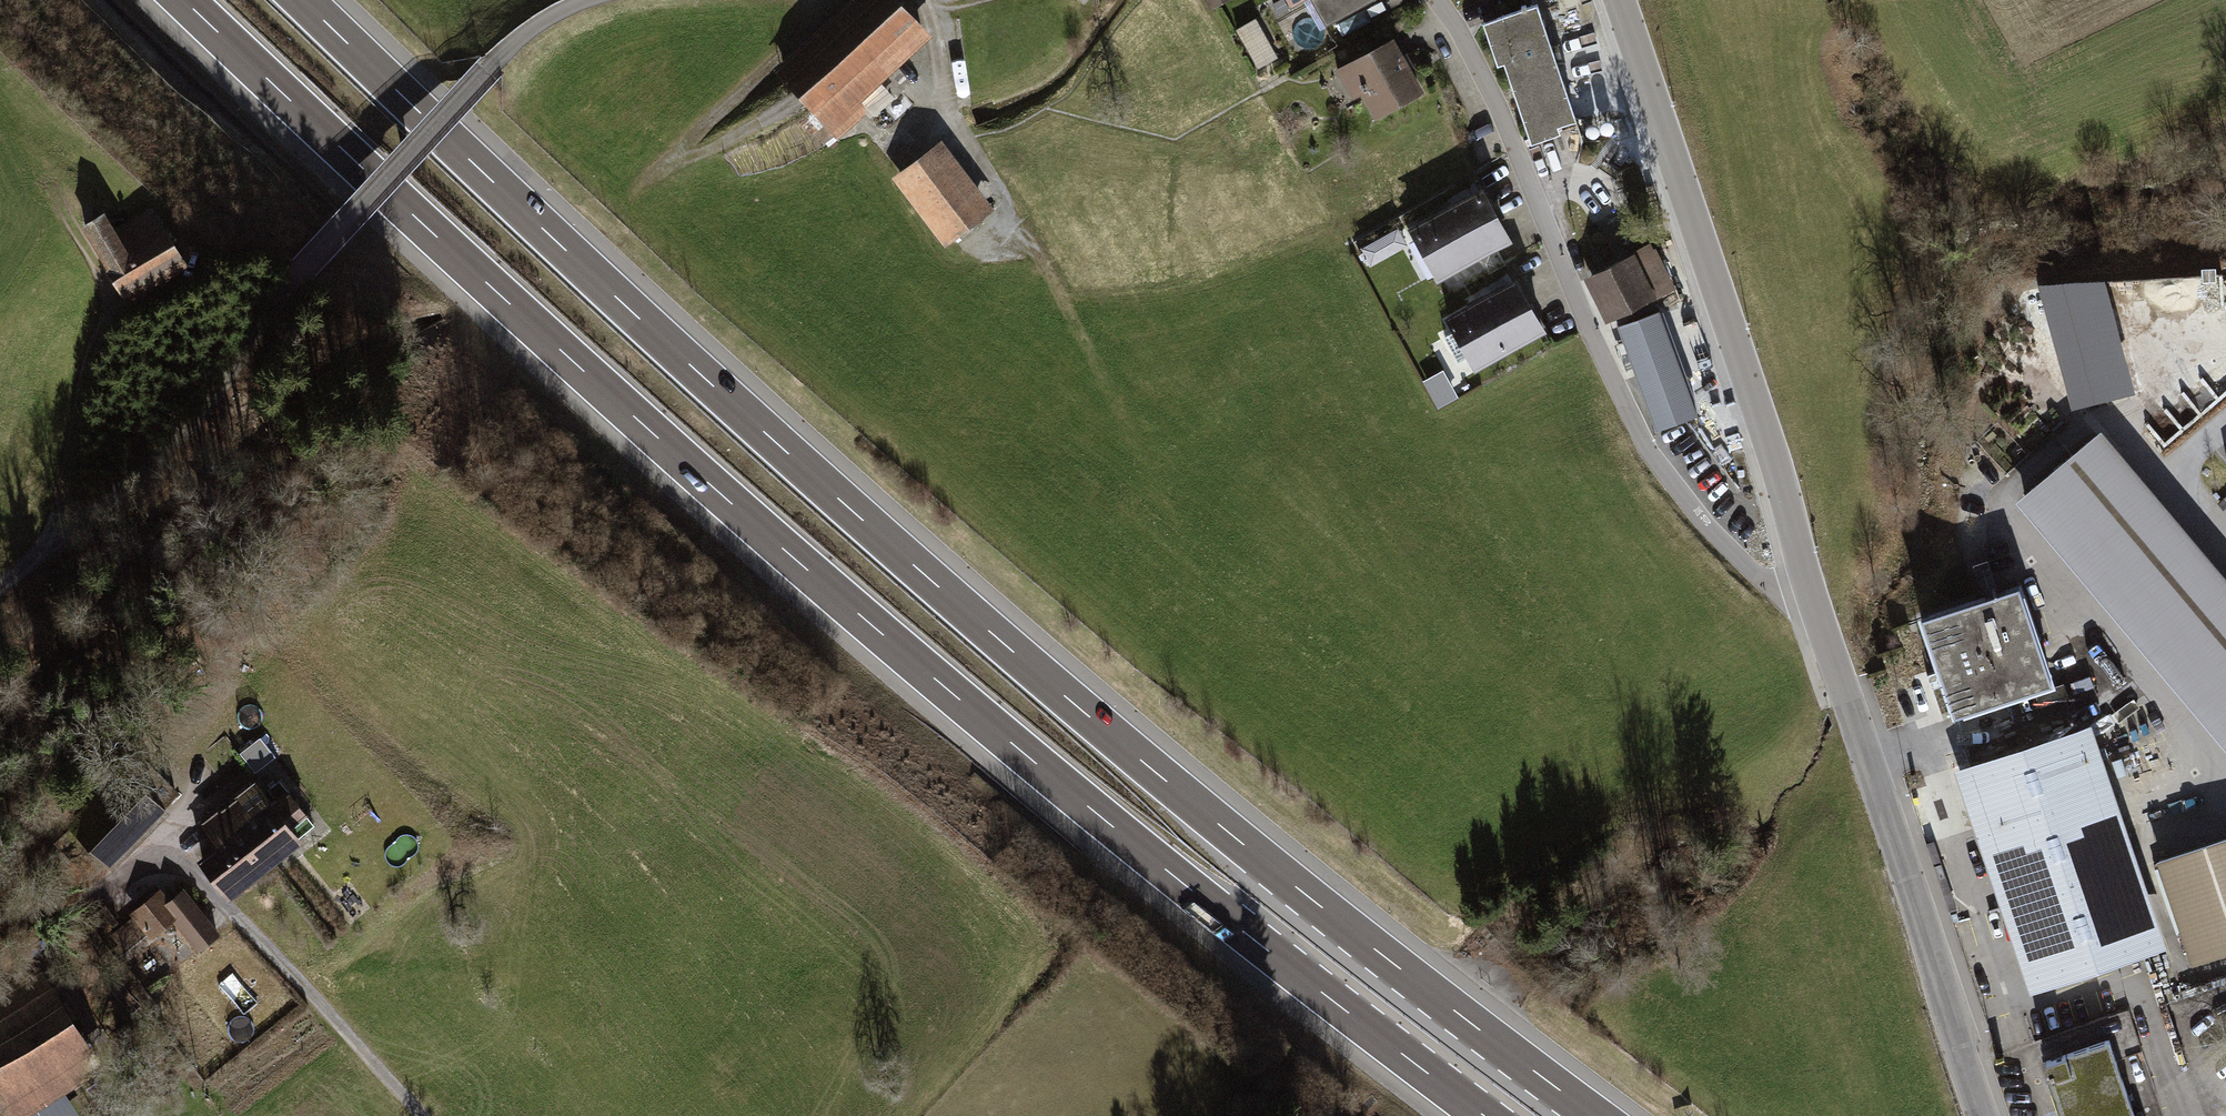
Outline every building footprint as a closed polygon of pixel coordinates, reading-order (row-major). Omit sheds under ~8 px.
[(901,0),(849,0),(772,71),(835,141),(866,111),(859,103),(934,34),(901,0)] [(1211,11),(1230,0),(1204,0),(1211,11)] [(1325,27),(1370,0),(1311,0),(1325,27)] [(1538,4),(1482,21),(1496,65),(1505,63),(1529,144),(1560,134),(1558,126),(1575,119),(1538,4)] [(1259,21),(1239,31),(1258,70),(1278,60),(1259,21)] [(1394,38),(1335,69),(1352,99),(1361,94),(1375,120),(1424,93),(1394,38)] [(941,141),(891,178),(944,248),(995,211),(941,141)] [(1482,185),(1406,226),(1435,282),(1510,241),(1482,185)] [(102,231),(80,242),(119,316),(179,284),(148,227),(110,247),(102,231)] [(1388,249),(1381,236),(1360,249),(1368,261),(1388,249)] [(1652,241),(1582,275),(1605,319),(1675,289),(1652,241)] [(2044,277),(2074,380),(2085,377),(2090,394),(2116,386),(2081,266),(2044,277)] [(2154,274),(2155,306),(2219,304),(2218,272),(2154,274)] [(1516,278),(1445,318),(1474,372),(1547,332),(1516,278)] [(1664,303),(1612,322),(1651,434),(1704,416),(1664,303)] [(1443,369),(1423,380),(1437,409),(1459,396),(1443,369)] [(2016,501),(2225,751),(2225,574),(2100,425),(2016,501)] [(2210,484),(2225,505),(2225,471),(2210,484)] [(2022,584),(1918,622),(1950,719),(2056,687),(2022,584)] [(2092,723),(1954,771),(2031,996),(2168,951),(2092,723)] [(261,731),(241,748),(257,766),(277,750),(261,731)] [(85,819),(115,850),(184,785),(155,754),(85,819)] [(220,863),(201,876),(224,908),(296,857),(250,793),(197,831),(220,863)] [(2151,858),(2190,976),(2225,965),(2225,836),(2151,858)] [(169,913),(128,950),(156,981),(197,945),(169,913)] [(95,1079),(41,990),(0,1014),(0,1115),(34,1115),(95,1079)] [(2046,1061),(2064,1115),(2135,1115),(2108,1041),(2046,1061)]
